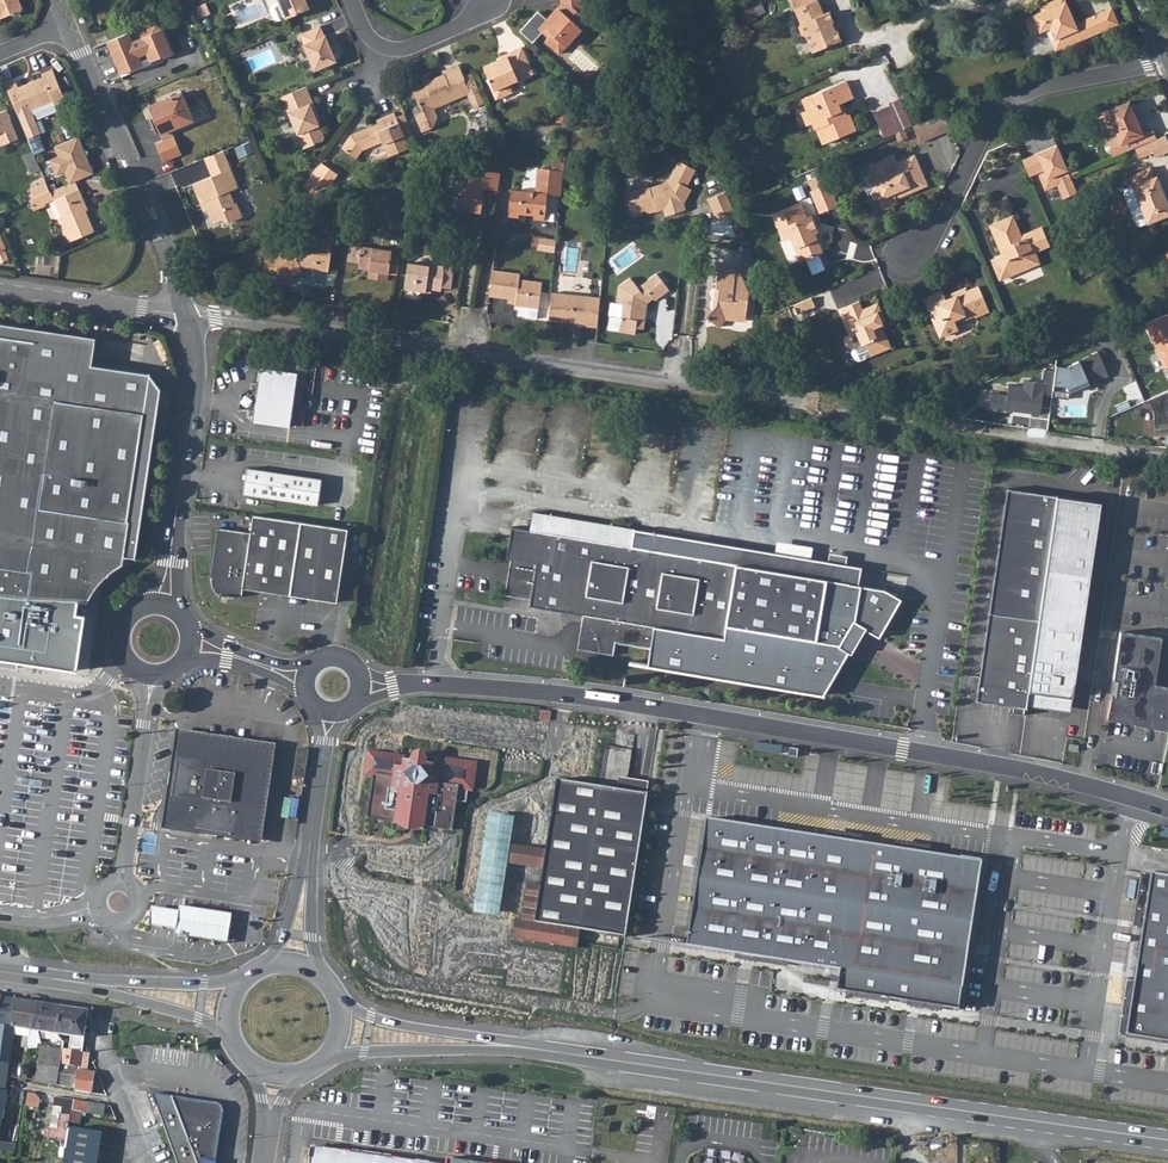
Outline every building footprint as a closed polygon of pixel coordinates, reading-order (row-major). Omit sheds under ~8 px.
[(7,11),(11,13),(14,13),(16,13),(18,11),(17,6),(14,0),(0,0),(0,14),(7,11)] [(276,2),(269,5),(267,8),(273,22),(283,18),(307,8),(304,0),(275,0),(276,2)] [(545,16),(536,26),(546,35),(542,39),(557,51),(568,41),(568,35),(578,25),(582,27),(586,24),(587,19),(577,11),(583,5),(583,0),(562,0),(562,3),(547,19),(545,16)] [(818,3),(816,0),(801,0),(796,2),(799,10),(818,3)] [(1036,37),(1049,31),(1054,42),(1061,39),(1066,49),(1111,29),(1103,13),(1075,25),(1064,0),(1059,0),(1053,3),(1055,8),(1028,20),(1026,26),(1030,35),(1036,37)] [(799,28),(803,37),(807,38),(814,55),(843,43),(839,34),(834,32),(831,26),(834,21),(830,13),(823,16),(818,3),(799,10),(795,12),(802,25),(799,28)] [(1112,9),(1103,13),(1111,29),(1119,25),(1112,9)] [(174,52),(165,27),(135,39),(132,31),(109,41),(123,73),(146,64),(143,56),(148,54),(152,61),(174,52)] [(301,46),(312,71),(317,69),(321,71),(330,68),(332,64),(337,61),(325,36),(323,36),(319,28),(301,36),(305,45),(301,46)] [(1061,39),(1054,42),(1052,43),(1057,54),(1066,49),(1061,39)] [(488,77),(485,79),(494,99),(511,92),(509,84),(518,81),(516,76),(532,70),(522,45),(506,52),(508,57),(497,62),(496,60),(483,66),(488,77)] [(497,62),(508,57),(506,52),(495,56),(496,60),(497,62)] [(40,73),(5,88),(15,111),(25,134),(38,129),(28,106),(50,96),(52,101),(63,97),(50,65),(39,70),(40,73)] [(485,104),(472,74),(464,77),(459,65),(443,71),(444,74),(429,81),(431,83),(413,91),(422,112),(415,115),(422,132),(434,128),(438,118),(434,109),(468,94),(474,109),(485,104)] [(644,90),(658,84),(653,74),(640,79),(644,90)] [(815,131),(819,130),(824,144),(856,132),(852,121),(849,122),(846,117),(839,120),(836,115),(843,112),(840,105),(853,101),(845,83),(813,96),(817,108),(807,112),(807,113),(803,119),(806,128),(813,126),(815,131)] [(325,140),(319,126),(315,118),(319,116),(306,87),(282,97),(304,149),(325,140)] [(181,91),(149,105),(154,116),(149,119),(156,133),(160,130),(161,134),(207,113),(204,105),(201,107),(198,101),(188,106),(181,91)] [(807,112),(817,108),(813,96),(802,100),(807,112)] [(1143,137),(1129,103),(1108,112),(1122,146),(1143,137)] [(17,135),(5,106),(0,108),(0,142),(17,135)] [(880,130),(898,122),(892,108),(874,115),(880,130)] [(914,125),(922,143),(952,130),(944,112),(914,125)] [(376,122),(378,126),(349,139),(341,150),(355,161),(363,151),(382,143),(388,156),(409,147),(405,138),(396,117),(394,114),(376,122)] [(413,135),(404,114),(396,117),(405,138),(413,135)] [(67,179),(73,177),(80,174),(76,165),(81,163),(78,157),(82,155),(84,152),(86,147),(81,145),(76,132),(52,143),(56,152),(47,156),(54,171),(62,167),(67,179)] [(1162,157),(1167,154),(1167,136),(1154,141),(1160,153),(1162,157)] [(1160,153),(1154,141),(1139,147),(1145,159),(1160,153)] [(193,182),(199,196),(203,194),(206,202),(210,199),(213,206),(208,209),(214,222),(227,217),(234,220),(246,215),(240,202),(236,200),(230,188),(238,185),(222,149),(204,157),(212,174),(193,182)] [(91,169),(84,152),(82,155),(78,157),(81,163),(76,165),(80,174),(91,169)] [(694,174),(698,166),(681,157),(677,165),(694,174)] [(884,202),(889,213),(900,208),(899,204),(897,200),(905,196),(907,201),(926,192),(925,189),(928,187),(916,160),(893,170),(890,162),(879,167),(882,174),(874,178),(878,186),(872,188),(878,204),(884,202)] [(650,183),(649,181),(629,187),(633,196),(629,197),(633,209),(638,211),(647,208),(650,211),(666,207),(668,214),(688,207),(685,199),(693,186),(689,183),(694,174),(677,165),(670,177),(650,183)] [(565,170),(540,167),(537,189),(514,187),(511,217),(521,218),(521,214),(535,216),(535,219),(547,220),(550,192),(562,193),(565,170)] [(874,178),(882,174),(879,167),(871,171),(874,178)] [(1130,177),(1135,187),(1133,188),(1133,189),(1126,192),(1125,195),(1138,225),(1141,227),(1148,223),(1148,224),(1167,215),(1167,196),(1159,177),(1157,178),(1152,167),(1130,177)] [(484,168),(483,173),(462,171),(461,176),(457,178),(454,192),(459,196),(458,204),(472,207),(471,210),(482,212),(485,197),(481,196),(483,186),(499,188),(501,171),(484,168)] [(58,211),(56,217),(65,237),(90,226),(79,200),(81,200),(73,177),(67,179),(48,187),(52,198),(58,211)] [(48,187),(44,178),(28,185),(31,194),(48,187)] [(872,188),(878,186),(874,178),(868,181),(872,188)] [(52,198),(48,187),(31,194),(26,196),(31,206),(52,198)] [(733,208),(724,187),(706,195),(715,216),(733,208)] [(822,215),(838,208),(829,189),(813,196),(822,215)] [(361,191),(349,196),(345,220),(355,221),(361,191)] [(345,220),(349,196),(336,201),(334,223),(345,224),(345,220)] [(884,215),(889,213),(884,202),(878,204),(884,215)] [(791,239),(803,264),(824,255),(817,239),(820,237),(813,219),(809,220),(804,208),(776,219),(786,241),(791,239)] [(1036,254),(1050,248),(1043,231),(1028,237),(1029,240),(1025,242),(1015,220),(994,228),(1003,252),(1008,250),(1009,255),(994,261),(1003,282),(1032,270),(1030,264),(1038,260),(1036,254)] [(282,271),(299,261),(328,265),(334,225),(315,222),(311,248),(305,246),(299,234),(277,247),(264,246),(259,275),(280,278),(282,271)] [(557,239),(542,237),(540,249),(555,251),(557,239)] [(393,250),(393,245),(353,239),(350,254),(362,256),(362,259),(372,260),(371,264),(370,271),(390,275),(392,268),(399,268),(402,250),(393,250)] [(427,283),(443,286),(443,282),(452,284),(457,259),(447,257),(446,262),(431,259),(430,262),(411,259),(407,285),(426,288),(427,283)] [(1032,270),(1041,267),(1038,260),(1030,264),(1032,270)] [(720,326),(730,317),(737,318),(738,314),(748,315),(749,302),(754,299),(742,271),(736,271),(736,266),(717,263),(715,285),(720,286),(719,306),(712,312),(708,316),(720,326)] [(515,301),(539,304),(542,279),(519,275),(520,270),(494,266),(490,291),(515,295),(515,301)] [(620,326),(636,329),(637,322),(644,323),(649,296),(655,291),(657,294),(670,284),(659,268),(639,282),(632,272),(620,280),(617,297),(625,299),(620,326)] [(583,323),(599,325),(603,291),(553,285),(550,312),(583,317),(583,323)] [(719,306),(720,286),(715,285),(712,312),(719,306)] [(942,291),(924,299),(941,337),(958,330),(956,326),(976,317),(977,319),(988,315),(977,289),(966,294),(967,297),(958,301),(957,298),(947,302),(942,291)] [(812,300),(804,303),(808,312),(816,309),(812,300)] [(795,307),(799,316),(808,312),(804,303),(795,307)] [(859,306),(842,314),(848,327),(851,325),(857,339),(849,343),(848,346),(851,353),(854,354),(887,339),(884,332),(882,327),(886,325),(879,307),(863,315),(859,306)] [(0,318),(0,587),(7,587),(40,590),(89,591),(93,584),(97,577),(103,571),(109,566),(115,562),(123,560),(124,553),(137,554),(160,382),(149,367),(117,362),(90,358),(94,331),(0,318)] [(1151,328),(1167,367),(1167,322),(1151,328)] [(121,335),(94,331),(90,358),(117,362),(121,335)] [(1111,375),(1101,350),(1062,366),(1072,391),(1111,375)] [(1005,360),(1010,371),(1022,365),(1018,354),(1005,360)] [(296,372),(259,367),(258,375),(252,421),(289,426),(296,372)] [(1152,399),(1157,410),(1158,428),(1167,427),(1167,392),(1152,399)] [(319,480),(245,469),(242,494),(316,505),(319,480)] [(1013,486),(982,699),(1031,706),(1068,710),(1099,498),(1063,494),(1013,486)] [(509,525),(504,557),(510,558),(504,595),(530,599),(529,606),(583,615),(578,648),(614,654),(616,642),(649,647),(647,665),(662,667),(680,554),(682,537),(631,527),(529,510),(526,528),(509,525)] [(218,529),(211,578),(215,578),(215,582),(216,587),(220,592),(224,595),(245,597),(246,588),(337,601),(347,527),(255,514),(251,533),(218,529)] [(824,693),(861,626),(879,636),(902,599),(884,589),(861,585),(863,567),(804,557),(682,537),(680,554),(662,667),(824,693)] [(79,665),(89,591),(40,590),(7,587),(0,587),(0,653),(79,665)] [(1157,686),(1165,639),(1123,632),(1117,678),(1120,679),(1117,696),(1115,695),(1110,719),(1167,730),(1167,688),(1157,686)] [(269,751),(184,740),(171,824),(256,837),(269,751)] [(375,779),(370,819),(453,830),(458,789),(474,791),(480,761),(370,748),(365,777),(375,779)] [(623,777),(620,790),(648,795),(650,781),(623,777)] [(544,868),(534,922),(583,930),(625,936),(648,795),(620,790),(559,780),(547,850),(544,868)] [(983,861),(707,818),(687,947),(841,971),(838,990),(961,1009),(983,861)] [(511,864),(544,868),(547,850),(514,845),(511,864)] [(1153,873),(1127,1035),(1167,1042),(1167,875),(1153,873)] [(579,948),(583,930),(534,922),(540,886),(529,883),(524,920),(517,919),(514,937),(579,948)] [(231,914),(179,906),(178,912),(176,930),(175,936),(226,944),(231,914)] [(150,926),(176,930),(178,912),(153,908),(150,926)] [(4,1092),(6,1075),(9,1057),(12,1032),(13,1026),(10,1025),(14,999),(8,998),(0,997),(0,1091),(4,1092)] [(14,999),(10,1025),(13,1026),(24,1028),(23,1034),(21,1046),(27,1047),(30,1029),(34,1005),(35,1002),(14,999)] [(34,1005),(30,1029),(39,1030),(44,1003),(35,1002),(34,1005)] [(44,1003),(39,1030),(57,1033),(61,1006),(44,1003)] [(61,1006),(57,1033),(70,1035),(74,1008),(61,1006)] [(74,1008),(70,1035),(84,1037),(88,1010),(74,1008)] [(42,1046),(38,1059),(49,1061),(51,1048),(42,1046)] [(51,1048),(49,1061),(60,1063),(62,1050),(51,1048)] [(60,1063),(56,1084),(76,1087),(75,1091),(91,1093),(93,1071),(86,1070),(89,1053),(81,1052),(62,1049),(62,1050),(60,1063)] [(31,1073),(29,1079),(35,1080),(37,1081),(36,1084),(39,1085),(40,1081),(42,1081),(45,1082),(46,1078),(49,1061),(38,1059),(36,1073),(31,1073)] [(46,1078),(45,1082),(56,1084),(60,1063),(49,1061),(46,1078)] [(172,1097),(154,1094),(179,1162),(217,1162),(225,1112),(217,1103),(172,1097)] [(63,1098),(60,1113),(71,1115),(74,1099),(63,1098)] [(70,1122),(83,1125),(84,1125),(87,1111),(104,1114),(105,1105),(74,1099),(71,1115),(70,1122)] [(60,1113),(58,1127),(68,1129),(70,1122),(71,1115),(60,1113)] [(69,1128),(64,1162),(96,1162),(101,1133),(69,1128)] [(14,1153),(16,1144),(0,1142),(0,1150),(14,1153)] [(309,1162),(446,1162),(311,1145),(309,1162)] [(447,1155),(446,1162),(510,1162),(447,1155)]
